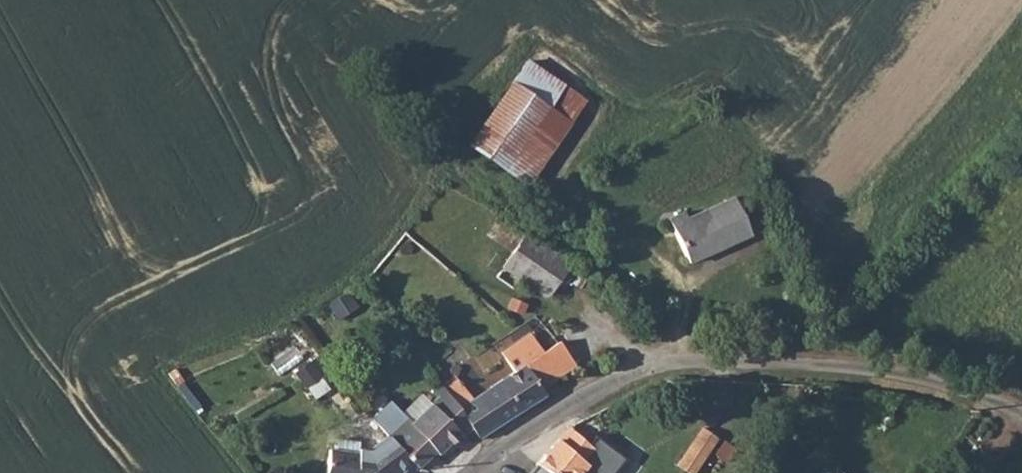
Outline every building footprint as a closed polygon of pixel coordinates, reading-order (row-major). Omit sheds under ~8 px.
[(527,56),(470,145),(533,185),(590,96),(527,56)] [(687,262),(749,234),(732,199),(688,219),(684,211),(667,219),(687,262)] [(499,218),(482,236),(509,256),(502,266),(518,278),(544,297),(560,275),(577,289),(586,277),(499,218)] [(477,439),(524,409),(544,397),(539,390),(575,366),(558,341),(541,350),(530,333),(500,353),(511,369),(453,406),(471,432),(477,439)] [(299,367),(311,397),(332,389),(320,359),(299,367)] [(453,406),(448,398),(460,390),(453,380),(444,385),(442,387),(442,389),(442,390),(442,391),(444,393),(411,419),(398,403),(375,422),(381,430),(409,463),(414,468),(432,453),(436,456),(457,437),(462,441),(471,432),(453,406)] [(694,472),(700,472),(723,435),(703,423),(678,464),(694,472)] [(537,463),(549,472),(579,472),(586,466),(574,456),(585,442),(568,427),(537,463)] [(381,430),(375,435),(382,443),(369,453),(361,452),(362,444),(336,439),(334,450),(328,449),(325,472),(398,472),(409,463),(381,430)] [(585,442),(574,456),(586,466),(597,453),(585,442)] [(537,463),(529,472),(549,472),(537,463)]
